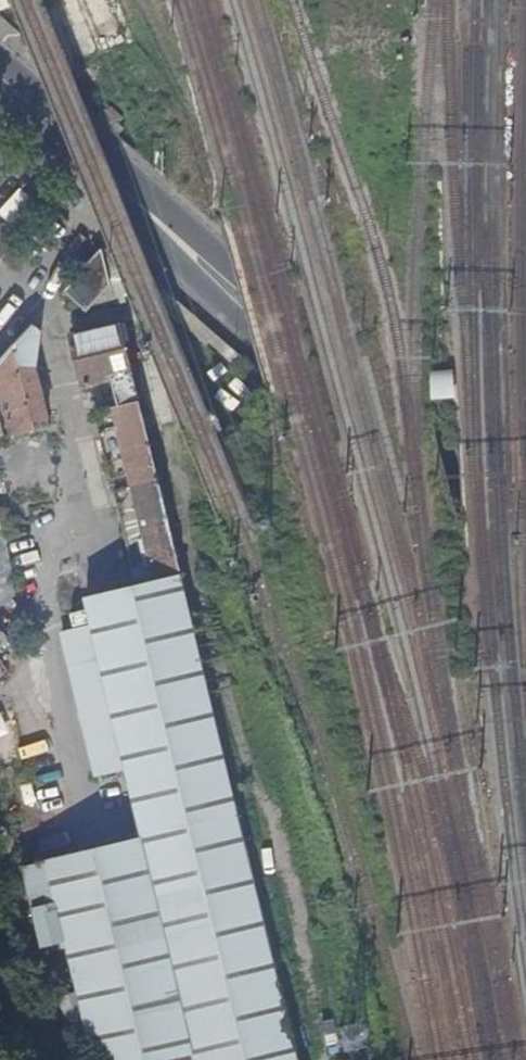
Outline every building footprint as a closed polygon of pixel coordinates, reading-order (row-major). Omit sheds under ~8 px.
[(112,285),(103,250),(103,248),(101,247),(64,291),(87,312),(112,285)] [(13,435),(51,424),(36,366),(41,331),(34,324),(0,362),(0,384),(13,435)] [(161,491),(143,416),(134,376),(121,324),(72,336),(84,385),(105,380),(112,408),(94,412),(110,481),(129,476),(132,487),(113,492),(131,567),(71,581),(78,609),(47,616),(82,762),(113,755),(134,839),(26,866),(45,946),(67,941),(94,1042),(108,1059),(298,1059),(161,491)] [(133,357),(136,372),(158,367),(155,351),(133,357)] [(143,416),(166,411),(173,409),(162,369),(134,376),(143,416)] [(443,369),(422,373),(426,396),(447,392),(443,369)] [(220,399),(240,414),(260,386),(240,372),(220,399)] [(143,416),(161,491),(184,484),(166,411),(143,416)]
